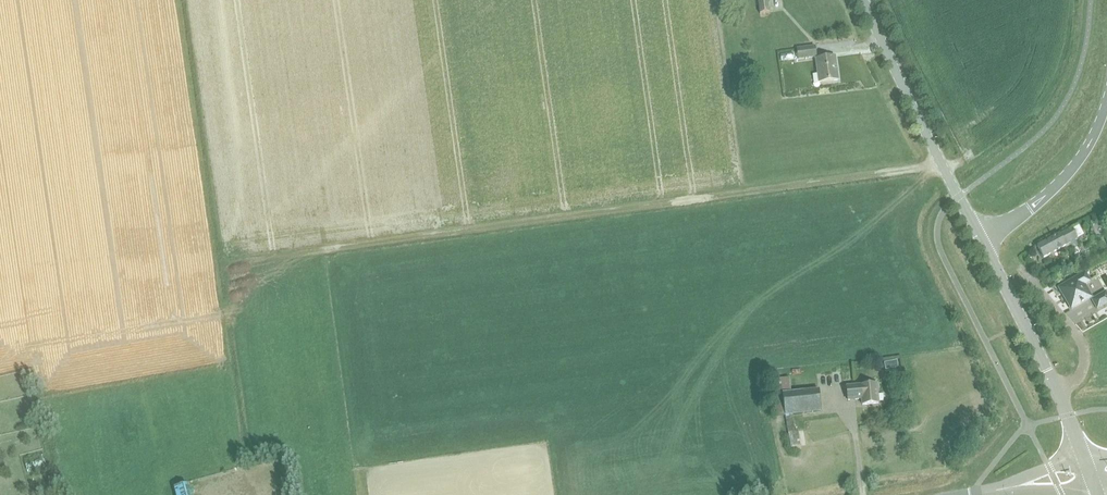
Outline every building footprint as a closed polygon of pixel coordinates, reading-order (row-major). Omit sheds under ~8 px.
[(741,7),(740,0),(726,0),(728,8),(741,7)] [(760,14),(769,13),(767,0),(758,0),(760,14)] [(799,59),(818,57),(816,47),(798,50),(799,59)] [(782,62),(794,60),(794,54),(781,55),(782,62)] [(820,82),(838,80),(835,57),(817,60),(820,82)] [(744,70),(753,69),(752,59),(743,60),(744,70)] [(1036,248),(1042,259),(1083,237),(1077,226),(1036,248)] [(1070,310),(1091,299),(1083,286),(1089,282),(1084,274),(1058,289),(1070,310)] [(1106,304),(1106,298),(1104,293),(1091,301),(1096,310),(1106,304)] [(897,361),(884,364),(886,370),(898,368),(897,361)] [(819,390),(792,393),(791,378),(772,379),(774,415),(785,414),(785,415),(786,415),(791,448),(800,447),(797,431),(795,431),(792,415),(821,412),(819,390)] [(877,385),(847,387),(848,401),(862,400),(863,406),(879,404),(877,385)] [(1066,472),(1058,474),(1060,481),(1068,479),(1066,472)] [(187,485),(174,489),(176,494),(189,494),(187,485)]
